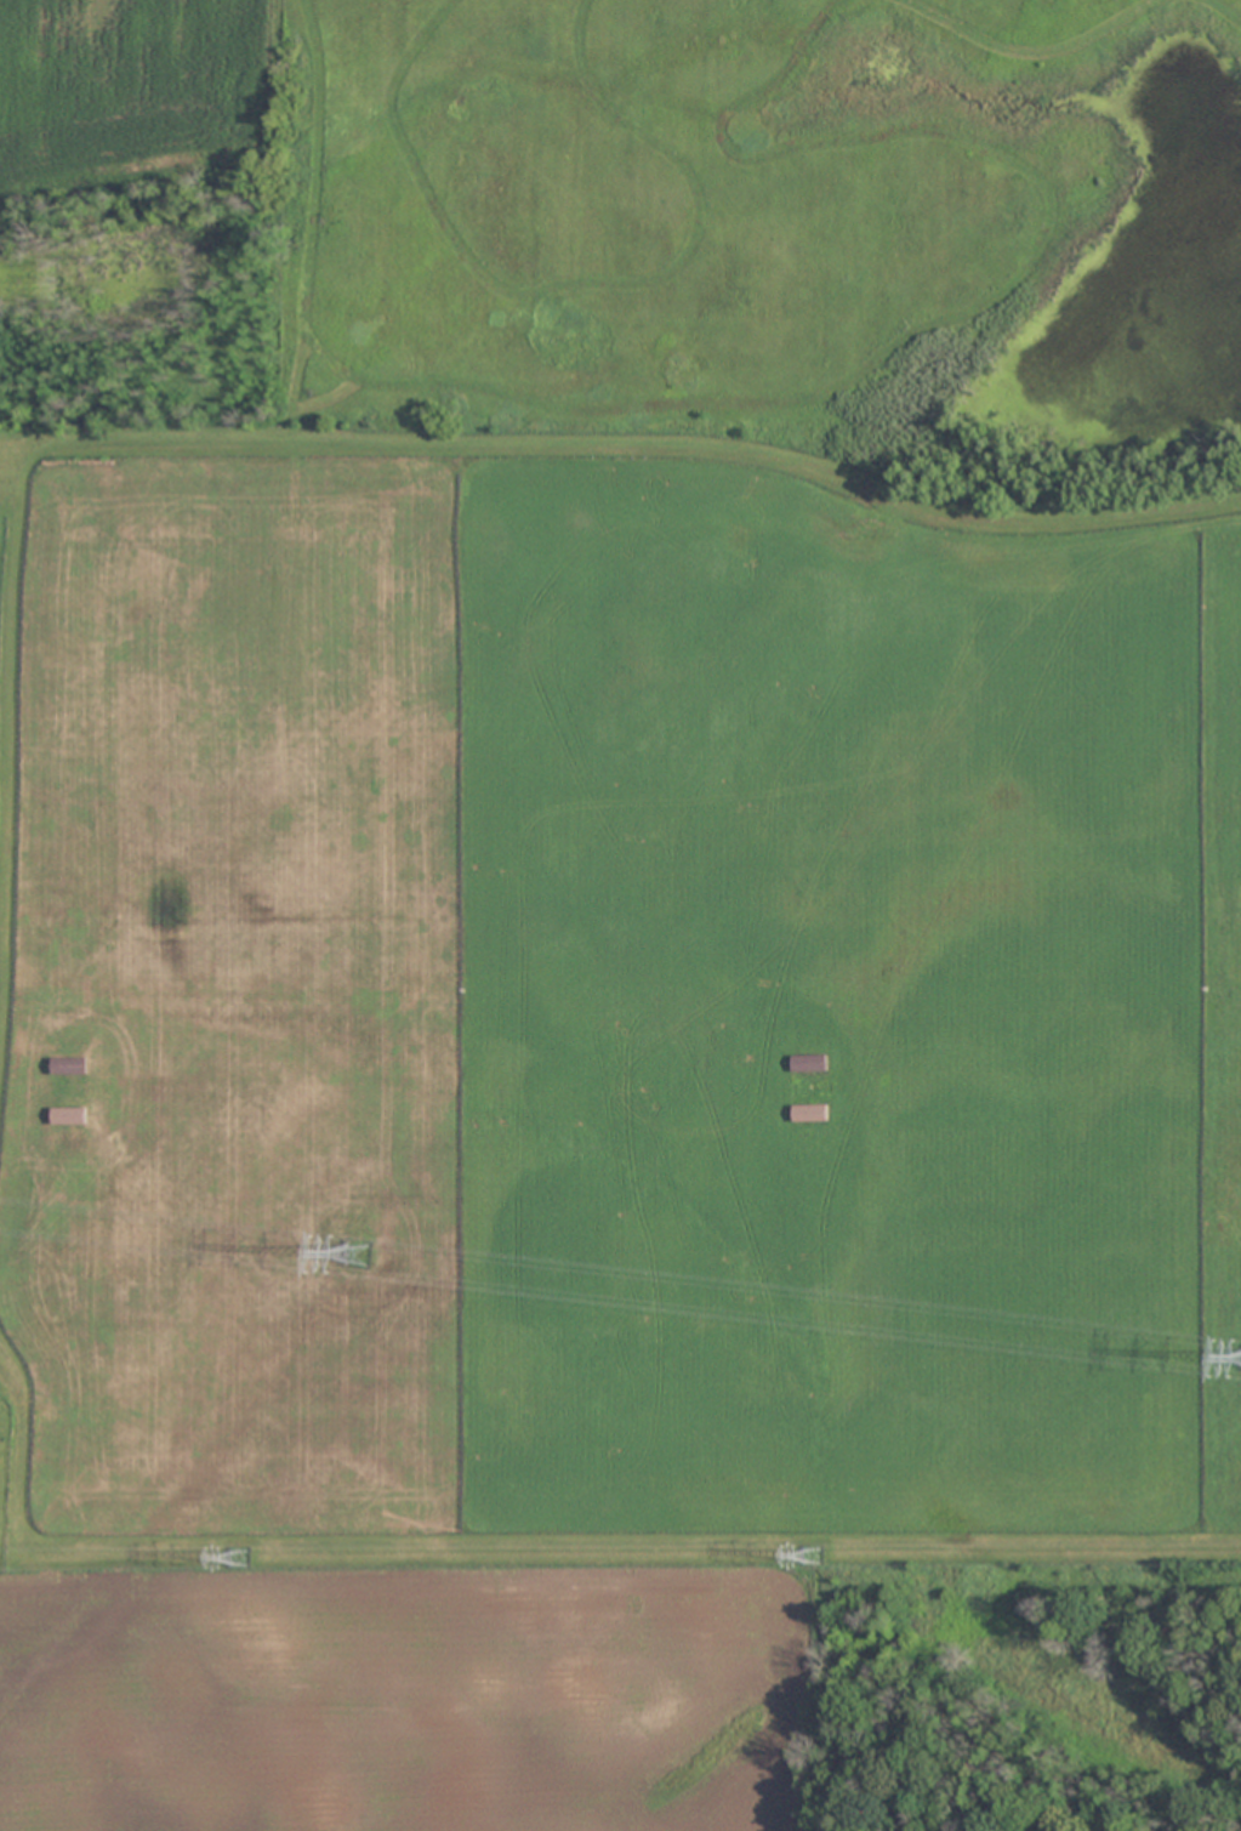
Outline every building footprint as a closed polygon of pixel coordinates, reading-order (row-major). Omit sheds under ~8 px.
[(795,1055),(795,1071),(828,1071),(828,1055),(795,1055)] [(88,1057),(53,1057),(53,1073),(88,1073),(88,1057)] [(830,1105),(796,1105),(796,1121),(830,1121),(830,1105)] [(53,1107),(53,1123),(88,1123),(88,1107),(53,1107)]
